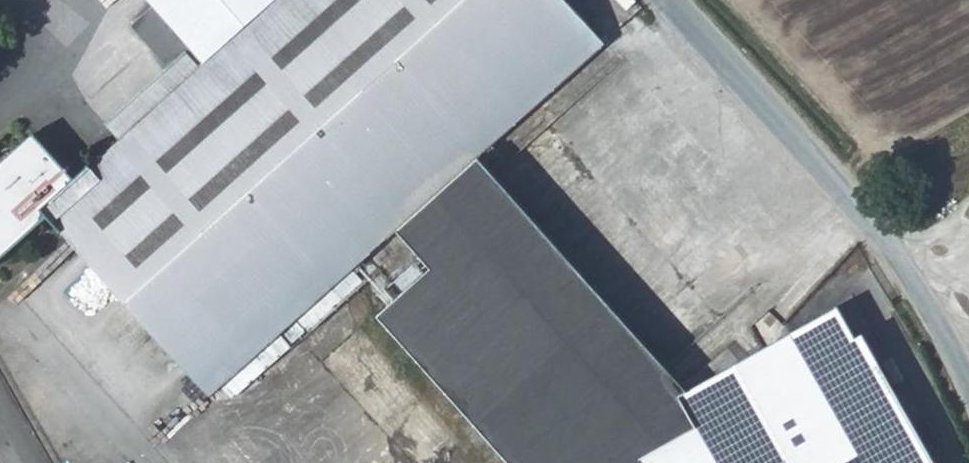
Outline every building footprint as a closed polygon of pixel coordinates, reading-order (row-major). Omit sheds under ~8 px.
[(463,403),(597,284),(493,167),(479,151),(496,135),(608,34),(577,0),(159,0),(160,1),(137,20),(171,61),(186,79),(126,134),(107,151),(66,105),(0,164),(0,256),(54,207),(217,388),(231,376),(244,392),(277,362),(264,346),(304,310),(317,324),(372,276),(358,261),(401,222),(434,260),(380,309),(463,403)] [(126,134),(186,79),(171,61),(109,114),(126,134)] [(496,135),(479,151),(493,167),(510,152),(496,135)] [(463,403),(497,442),(630,322),(597,284),(463,403)] [(866,330),(862,333),(842,300),(681,385),(723,462),(932,462),(866,330)] [(681,385),(672,369),(630,322),(497,442),(517,462),(723,462),(681,385)] [(20,379),(73,357),(65,337),(12,359),(20,379)] [(41,416),(53,435),(112,399),(100,380),(41,416)]
